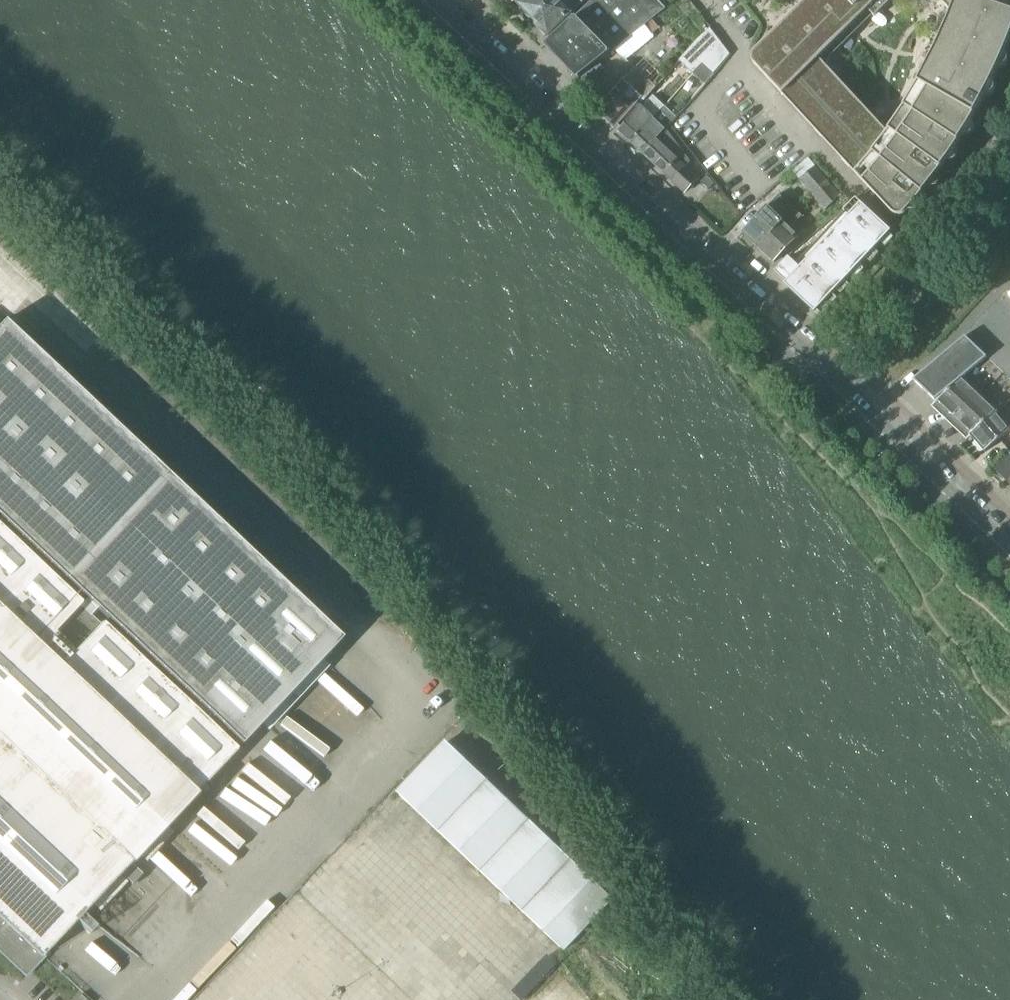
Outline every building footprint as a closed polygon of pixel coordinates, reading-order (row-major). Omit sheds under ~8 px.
[(533,20),(554,0),(522,0),(517,4),(525,11),(523,14),(528,20),(531,18),(533,20)] [(533,20),(535,22),(534,25),(539,30),(542,29),(548,36),(573,12),(583,2),(580,0),(573,0),(568,5),(563,0),(554,0),(533,20)] [(656,0),(593,0),(546,45),(555,55),(556,54),(570,69),(579,79),(610,54),(626,41),(645,26),(665,10),(656,0)] [(755,53),(754,54),(753,55),(753,57),(753,59),(753,60),(753,62),(754,64),(755,65),(875,195),(891,213),(893,214),(894,215),(896,215),(897,216),(899,216),(901,216),(902,215),(904,214),(905,213),(920,195),(925,189),(939,171),(944,165),(957,146),(961,139),(979,109),(983,102),(993,81),(997,74),(1006,53),(1009,46),(1009,43),(1009,0),(938,0),(941,1),(945,4),(948,8),(950,12),(951,17),(951,21),(951,22),(949,26),(938,51),(926,75),(920,85),(906,108),(896,123),(892,126),(887,128),(882,127),(878,124),(829,71),(827,67),(826,63),(828,58),(871,15),(875,19),(891,2),(889,0),(808,0),(755,53)] [(626,41),(632,48),(650,34),(645,26),(626,41)] [(720,43),(714,35),(709,29),(698,40),(679,61),(693,74),(694,74),(697,77),(704,84),(713,75),(713,74),(719,66),(729,55),(720,43)] [(656,88),(636,69),(624,81),(598,111),(614,127),(640,98),(644,102),(656,88)] [(618,131),(631,143),(663,106),(652,96),(646,104),(640,107),(618,131)] [(631,143),(643,154),(665,129),(668,125),(676,117),(663,106),(631,143)] [(665,129),(643,154),(671,181),(684,194),(698,179),(685,167),(690,162),(665,129)] [(800,180),(810,192),(824,177),(815,167),(800,180)] [(700,182),(709,190),(714,185),(706,177),(700,182)] [(824,177),(810,192),(825,211),(841,197),(824,177)] [(786,261),(775,273),(820,316),(836,299),(832,295),(891,232),(856,199),(853,202),(851,203),(843,212),(842,211),(823,227),(811,237),(785,259),(786,261)] [(742,233),(758,248),(794,209),(787,203),(776,215),(767,207),(742,233)] [(794,209),(758,248),(774,263),(798,237),(790,228),(801,216),(794,209)] [(972,436),(1009,404),(1009,287),(963,336),(965,338),(914,381),(936,402),(972,436)] [(26,974),(236,751),(204,721),(209,715),(241,745),(342,639),(4,321),(0,326),(0,950),(26,974)] [(972,436),(971,436),(985,453),(1009,431),(1009,404),(972,436)] [(1007,483),(1009,480),(1009,452),(994,470),(1007,483)] [(614,901),(445,741),(396,793),(565,953),(614,901)]
